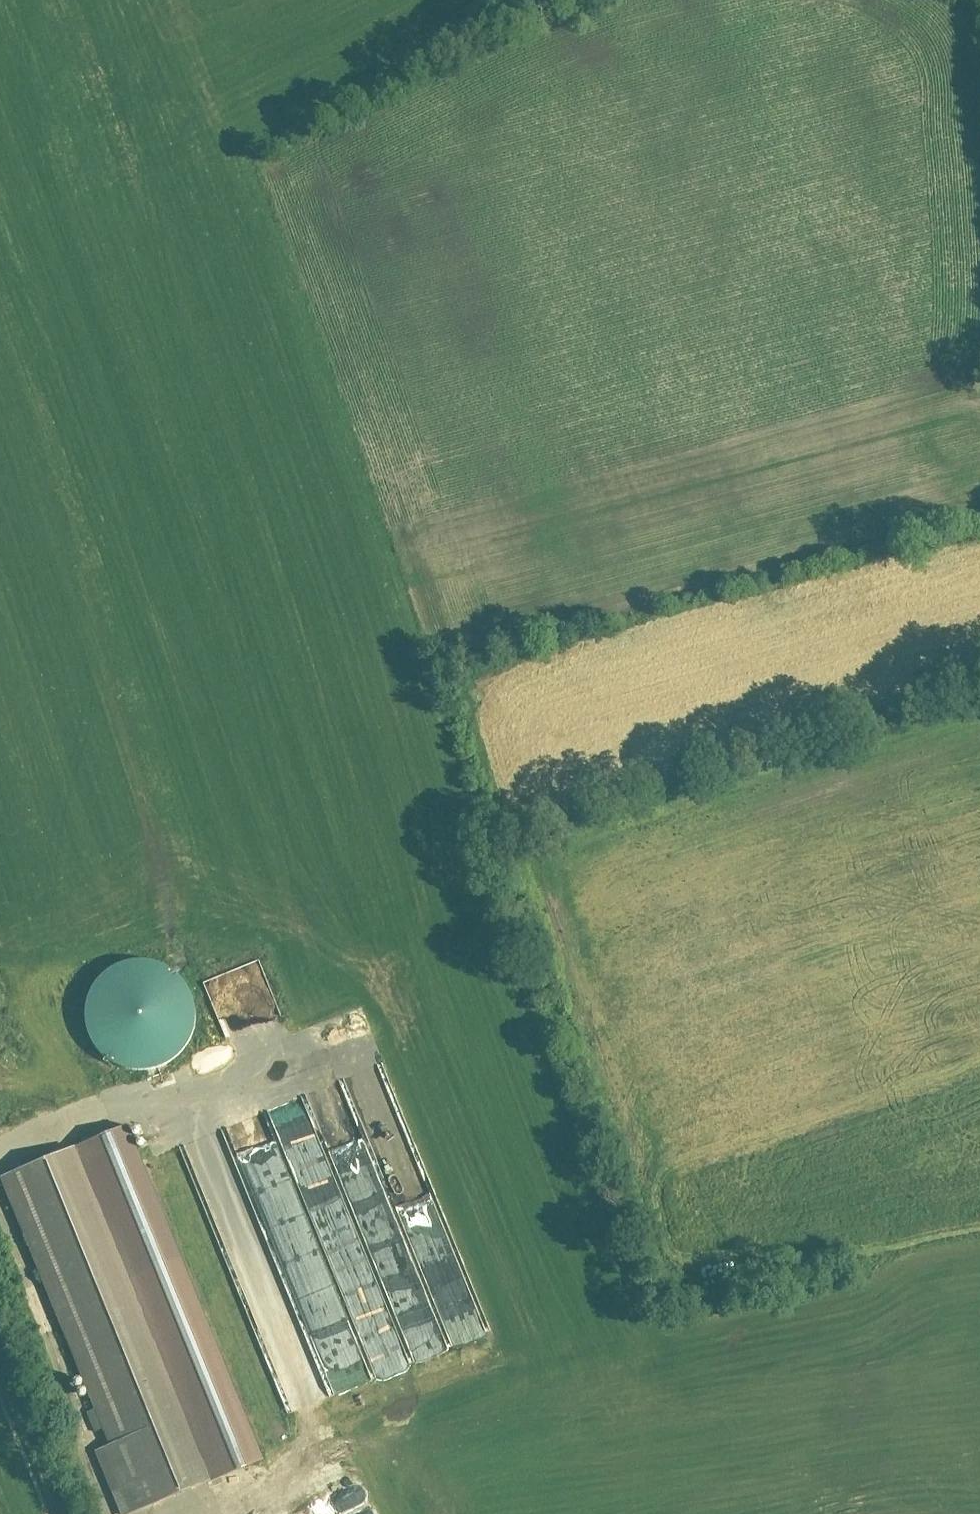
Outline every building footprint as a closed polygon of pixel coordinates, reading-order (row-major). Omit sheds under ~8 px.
[(146,1509),(216,1482),(134,1275),(84,1149),(2,1181),(109,1450),(95,1455),(118,1513),(139,1513),(147,1511),(146,1509)] [(268,1461),(186,1254),(134,1275),(216,1482),(268,1461)]
